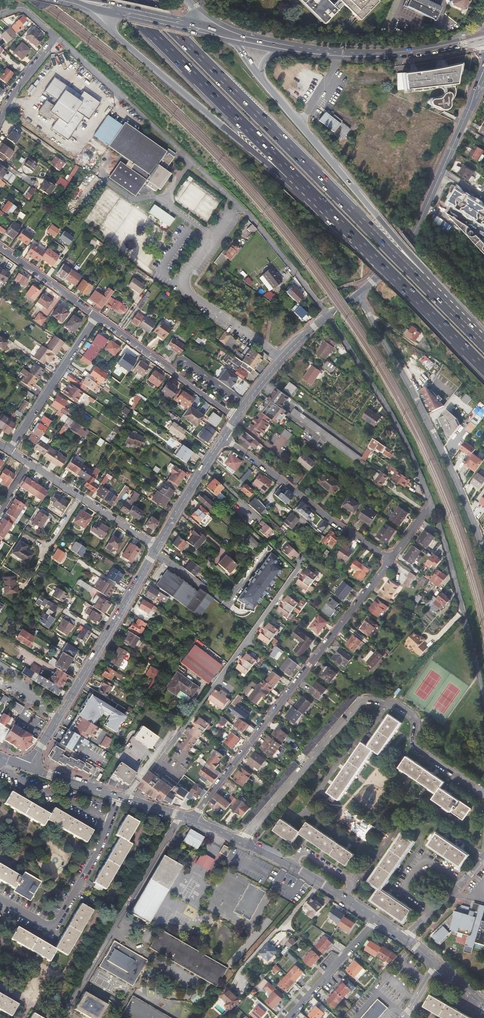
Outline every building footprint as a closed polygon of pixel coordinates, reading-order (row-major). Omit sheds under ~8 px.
[(324,24),(343,5),(359,21),(378,2),(377,0),(299,0),(324,24)] [(441,7),(434,4),(428,2),(425,0),(405,0),(402,6),(434,21),(441,7)] [(450,2),(452,4),(462,9),(464,8),(468,0),(451,0),(450,2)] [(22,17),(9,28),(16,34),(23,28),(23,27),(27,24),(22,17)] [(1,35),(7,42),(14,36),(9,29),(1,35)] [(26,37),(35,47),(42,39),(32,31),(26,37)] [(13,52),(21,60),(30,51),(22,43),(13,52)] [(424,91),(441,90),(441,91),(442,92),(442,94),(442,96),(441,97),(439,98),(438,99),(437,99),(436,99),(434,99),(431,99),(430,99),(429,100),(428,100),(427,101),(427,102),(427,103),(427,104),(428,105),(428,106),(429,106),(430,107),(431,106),(432,107),(432,108),(440,110),(443,111),(446,110),(448,109),(449,109),(449,105),(451,105),(451,103),(452,98),(454,96),(455,93),(455,90),(456,85),(453,85),(460,65),(460,63),(430,69),(402,73),(403,93),(424,92),(424,91)] [(5,83),(13,73),(7,69),(0,77),(0,79),(5,83)] [(52,115),(58,119),(56,122),(50,129),(67,141),(82,119),(87,123),(100,104),(84,93),(83,93),(82,92),(80,94),(82,95),(80,96),(54,78),(44,92),(53,98),(57,101),(53,107),(49,103),(47,102),(39,112),(49,119),(50,118),(52,115)] [(325,111),(318,121),(342,139),(351,128),(334,115),(332,117),(325,111)] [(106,116),(93,137),(107,147),(121,126),(106,116)] [(164,151),(123,123),(121,126),(107,147),(128,161),(125,166),(119,162),(108,178),(135,196),(137,193),(140,195),(149,192),(151,189),(154,191),(156,188),(158,189),(169,174),(164,170),(173,157),(172,156),(174,153),(167,148),(164,151)] [(6,139),(14,144),(19,136),(10,129),(8,133),(10,134),(9,135),(6,139)] [(10,161),(15,154),(4,146),(0,152),(0,154),(10,161)] [(483,153),(483,151),(476,146),(470,156),(479,162),(483,153)] [(58,172),(64,164),(55,157),(50,164),(53,167),(53,168),(58,172)] [(24,167),(32,173),(37,165),(29,159),(24,167)] [(79,168),(76,166),(66,182),(69,184),(79,168)] [(463,167),(458,175),(469,181),(471,177),(474,173),(464,167),(463,167)] [(58,181),(67,187),(69,184),(66,182),(61,178),(58,181)] [(41,190),(49,196),(55,187),(48,182),(41,190)] [(453,196),(447,205),(449,206),(451,206),(455,206),(466,214),(465,215),(466,216),(467,217),(471,220),(472,220),(474,218),(483,225),(483,208),(481,207),(482,205),(482,204),(482,203),(477,199),(475,199),(474,200),(473,201),(462,194),(463,194),(460,189),(452,185),(448,193),(453,196)] [(29,200),(35,191),(32,189),(25,198),(29,200)] [(14,212),(17,208),(8,202),(2,211),(6,214),(10,209),(14,212)] [(148,213),(169,227),(174,219),(153,205),(148,213)] [(447,214),(483,254),(483,244),(477,237),(476,237),(474,238),(472,238),(470,237),(469,235),(468,234),(468,232),(469,229),(469,228),(461,222),(455,217),(454,218),(447,214)] [(20,228),(13,222),(7,231),(6,233),(13,238),(20,228)] [(248,229),(252,234),(257,230),(252,225),(248,229)] [(476,237),(469,229),(468,232),(468,234),(469,235),(470,237),(472,238),(474,238),(476,237)] [(33,237),(23,230),(17,239),(27,246),(33,237)] [(59,239),(68,245),(73,238),(64,232),(59,239)] [(102,247),(103,245),(93,238),(92,239),(102,247)] [(44,252),(45,251),(44,250),(43,252),(37,247),(33,245),(27,254),(37,261),(44,252)] [(229,250),(226,247),(221,254),(228,260),(235,251),(237,253),(238,251),(235,248),(235,247),(233,245),(229,250)] [(59,257),(48,249),(41,259),(53,267),(59,257)] [(237,253),(235,251),(228,260),(230,261),(237,253)] [(60,276),(59,277),(64,280),(65,279),(71,270),(63,265),(57,274),(60,276)] [(10,273),(0,268),(0,281),(4,283),(10,273)] [(260,279),(270,291),(281,282),(271,269),(260,279)] [(81,277),(71,270),(65,279),(75,286),(81,277)] [(14,281),(24,287),(28,281),(18,274),(14,281)] [(127,286),(139,294),(144,286),(133,278),(127,286)] [(77,289),(86,296),(92,287),(83,280),(77,289)] [(39,292),(36,290),(38,288),(33,285),(26,294),(33,300),(39,292)] [(304,297),(293,286),(286,293),(297,304),(304,297)] [(95,310),(99,312),(102,307),(104,305),(109,297),(111,295),(106,292),(102,296),(95,291),(89,299),(97,304),(93,308),(95,310)] [(46,309),(52,301),(43,294),(37,302),(46,309)] [(147,299),(144,296),(136,306),(140,309),(147,299)] [(115,301),(109,297),(104,305),(105,306),(107,304),(110,307),(115,311),(116,310),(120,313),(121,312),(122,313),(125,310),(123,309),(124,307),(117,302),(118,302),(116,300),(115,301)] [(52,315),(61,322),(68,312),(59,306),(52,315)] [(294,313),(301,319),(307,313),(300,307),(294,313)] [(33,320),(41,326),(46,319),(38,313),(33,320)] [(131,322),(138,326),(138,325),(144,318),(137,313),(131,322)] [(73,333),(82,320),(77,317),(76,318),(73,316),(64,326),(73,333)] [(144,318),(138,325),(149,333),(155,324),(145,317),(144,318)] [(175,331),(182,321),(179,319),(172,328),(175,331)] [(160,336),(159,337),(163,340),(165,338),(171,328),(161,321),(153,332),(158,335),(160,336)] [(410,331),(408,330),(405,334),(415,342),(422,333),(413,327),(410,331)] [(85,353),(83,356),(91,362),(106,341),(97,335),(92,342),(93,342),(85,353)] [(231,335),(224,344),(230,348),(236,339),(231,335)] [(55,355),(64,343),(55,336),(46,349),(55,355)] [(425,348),(428,343),(425,337),(420,345),(425,348)] [(175,341),(172,338),(170,342),(182,351),(185,346),(176,340),(175,341)] [(327,342),(326,342),(325,343),(328,344),(320,355),(327,360),(335,348),(337,344),(330,339),(327,342)] [(104,349),(114,356),(119,348),(110,341),(104,349)] [(170,348),(179,355),(180,353),(182,351),(170,342),(166,348),(169,350),(170,348)] [(325,343),(318,354),(320,355),(328,344),(325,343)] [(50,362),(55,355),(46,349),(41,345),(32,357),(43,364),(46,361),(47,359),(50,362)] [(244,357),(241,361),(252,369),(253,370),(259,362),(257,361),(261,357),(247,347),(241,355),(244,357)] [(120,361),(128,366),(133,359),(126,353),(120,361)] [(248,371),(250,373),(252,369),(241,361),(235,357),(233,359),(226,354),(221,362),(227,365),(228,363),(229,364),(230,363),(232,364),(231,365),(233,367),(232,369),(236,372),(234,373),(242,379),(246,373),(245,372),(246,370),(248,371)] [(421,360),(430,368),(435,363),(426,354),(421,360)] [(80,360),(89,366),(91,362),(83,356),(80,360)] [(141,376),(148,367),(140,360),(133,370),(141,376)] [(325,368),(333,374),(338,368),(329,362),(325,368)] [(43,370),(34,364),(28,373),(37,379),(43,370)] [(115,368),(116,367),(111,364),(107,371),(111,374),(112,374),(110,376),(114,380),(115,378),(117,379),(118,378),(119,379),(121,376),(118,373),(114,370),(115,368)] [(310,372),(309,371),(308,373),(317,379),(322,372),(314,367),(310,372)] [(20,381),(30,389),(37,379),(28,373),(23,369),(20,373),(24,376),(20,381)] [(91,376),(84,372),(82,374),(87,378),(95,384),(97,381),(96,381),(98,378),(102,380),(106,375),(97,369),(91,376)] [(225,369),(217,380),(230,389),(232,385),(233,386),(235,382),(237,378),(225,369)] [(147,380),(156,386),(163,377),(154,371),(147,380)] [(304,379),(313,385),(317,379),(308,373),(304,379)] [(66,378),(69,380),(68,383),(69,383),(70,384),(78,390),(80,388),(81,388),(83,385),(91,391),(96,384),(95,384),(87,378),(84,382),(83,381),(82,384),(81,383),(81,382),(79,380),(78,381),(69,375),(66,378)] [(161,391),(170,397),(176,389),(167,383),(161,391)] [(286,391),(295,397),(296,395),(294,393),(298,388),(293,384),(291,383),(286,391)] [(64,393),(76,402),(82,392),(78,390),(70,384),(64,393)] [(444,406),(426,388),(422,390),(433,412),(444,406)] [(286,401),(287,402),(290,398),(282,393),(277,389),(274,393),(276,394),(273,396),(272,396),(269,399),(283,409),(285,405),(284,404),(286,401)] [(194,400),(191,398),(180,390),(173,398),(188,408),(189,406),(194,400)] [(466,393),(462,400),(468,404),(472,398),(466,393)] [(51,406),(62,413),(62,414),(63,415),(65,416),(67,412),(65,410),(63,412),(61,410),(63,408),(59,405),(62,400),(57,396),(55,400),(54,399),(53,401),(54,402),(51,406)] [(283,409),(269,399),(261,411),(272,420),(278,424),(282,417),(284,415),(287,412),(283,409)] [(28,405),(27,404),(28,403),(24,401),(18,411),(21,413),(25,407),(27,407),(28,405)] [(203,416),(189,406),(188,408),(182,416),(196,426),(200,420),(203,416)] [(381,418),(369,409),(363,417),(375,426),(381,418)] [(295,410),(291,415),(358,463),(362,458),(316,425),(295,410)] [(444,433),(448,442),(460,428),(451,410),(444,417),(437,420),(441,427),(442,426),(445,432),(444,433)] [(174,420),(177,416),(172,413),(171,414),(166,411),(164,413),(174,420)] [(269,424),(272,420),(261,411),(258,416),(262,418),(263,419),(261,422),(259,421),(258,420),(256,419),(255,420),(255,423),(257,424),(259,425),(257,427),(255,426),(252,424),(249,429),(260,437),(263,432),(265,434),(271,425),(269,424)] [(207,421),(214,427),(220,418),(212,413),(207,421)] [(0,416),(0,428),(2,429),(9,420),(1,414),(0,416)] [(161,420),(168,426),(171,421),(164,416),(161,420)] [(33,433),(28,440),(35,445),(41,436),(51,422),(44,417),(39,424),(36,428),(33,433)] [(84,438),(89,431),(68,418),(65,422),(67,424),(71,427),(70,429),(84,438)] [(9,420),(2,429),(1,430),(8,435),(15,424),(9,420)] [(171,431),(180,438),(185,431),(176,425),(171,431)] [(207,425),(204,430),(205,430),(199,439),(201,440),(202,439),(206,442),(211,435),(210,434),(213,430),(207,425)] [(289,440),(292,435),(286,429),(282,435),(289,440)] [(129,443),(137,446),(141,437),(127,430),(122,441),(128,444),(129,443)] [(275,444),(281,434),(276,431),(270,441),(275,444)] [(262,447),(263,446),(247,432),(240,441),(249,448),(251,445),(256,449),(260,445),(262,447)] [(47,441),(47,439),(41,436),(35,445),(33,449),(43,456),(48,447),(49,447),(45,444),(47,441)] [(476,450),(466,442),(460,449),(468,455),(463,461),(466,463),(473,454),(476,450)] [(185,463),(192,452),(182,445),(175,456),(185,463)] [(54,450),(53,451),(48,447),(43,456),(48,459),(47,460),(51,463),(57,452),(54,450)] [(390,450),(386,447),(383,453),(392,459),(394,455),(395,454),(391,452),(393,449),(391,448),(390,450)] [(365,460),(371,452),(368,449),(366,452),(363,458),(365,460)] [(61,456),(60,454),(57,452),(51,463),(54,465),(55,464),(60,467),(65,459),(61,456)] [(316,464),(305,454),(299,461),(310,471),(316,464)] [(483,462),(473,454),(466,463),(465,465),(469,468),(470,466),(477,471),(483,462)] [(225,463),(228,466),(226,468),(232,474),(241,462),(231,455),(228,459),(226,462),(225,463)] [(82,466),(71,459),(65,467),(76,474),(82,466)] [(169,473),(171,475),(168,480),(177,486),(185,474),(171,464),(168,469),(169,473)] [(86,481),(92,472),(82,466),(76,474),(86,481)] [(65,467),(64,470),(75,476),(76,474),(65,467)] [(83,486),(90,490),(94,492),(98,486),(92,482),(96,477),(95,476),(99,470),(95,468),(92,472),(86,481),(83,486)] [(14,475),(4,469),(0,476),(0,483),(6,487),(14,475)] [(245,481),(252,472),(249,469),(239,480),(243,483),(245,481)] [(402,480),(399,483),(405,487),(407,483),(406,482),(409,478),(396,470),(393,474),(394,475),(393,476),(396,478),(397,477),(402,480)] [(388,476),(381,472),(378,476),(385,481),(388,476)] [(113,482),(115,479),(106,473),(100,482),(103,484),(107,478),(113,482)] [(271,482),(259,473),(253,482),(264,491),(271,482)] [(343,485),(327,473),(319,482),(335,495),(343,485)] [(479,474),(472,483),(479,489),(480,489),(483,483),(483,478),(479,474)] [(374,482),(381,487),(385,481),(378,476),(374,482)] [(18,486),(42,501),(49,491),(45,488),(44,490),(37,485),(37,483),(31,479),(30,481),(24,477),(18,486)] [(215,496),(219,491),(223,487),(214,479),(206,488),(215,496)] [(177,486),(168,480),(166,482),(176,488),(177,486)] [(166,482),(165,481),(158,492),(168,499),(176,488),(166,482)] [(245,485),(244,484),(239,489),(248,497),(253,491),(246,484),(245,485)] [(96,494),(111,505),(117,498),(102,486),(96,494)] [(281,493),(281,492),(278,490),(274,495),(286,505),(293,496),(288,491),(283,495),(281,493)] [(151,499),(163,507),(168,499),(158,492),(157,491),(154,495),(153,494),(152,496),(153,497),(151,499)] [(220,501),(224,496),(219,491),(215,496),(220,501)] [(127,513),(132,506),(139,495),(135,492),(129,501),(127,504),(125,503),(120,510),(126,514),(127,513)] [(211,503),(200,493),(196,497),(210,511),(217,504),(213,501),(211,503)] [(62,512),(68,503),(58,496),(57,497),(54,494),(48,503),(62,512)] [(355,512),(360,504),(349,497),(344,505),(355,512)] [(15,519),(24,505),(13,498),(11,501),(12,502),(7,509),(6,508),(4,512),(15,519)] [(255,498),(249,504),(259,513),(264,509),(264,508),(256,500),(255,498)] [(265,506),(258,499),(256,500),(264,508),(265,506)] [(296,510),(309,520),(314,515),(305,507),(306,506),(302,502),(296,510)] [(138,519),(142,512),(132,506),(127,513),(138,519)] [(207,513),(199,506),(191,516),(203,527),(211,519),(206,514),(207,513)] [(315,513),(306,506),(305,507),(314,515),(315,513)] [(400,525),(408,513),(399,507),(391,519),(400,525)] [(377,514),(367,508),(360,518),(364,521),(365,521),(371,524),(377,514)] [(43,530),(51,518),(37,509),(32,516),(35,518),(32,523),(43,530)] [(84,528),(89,519),(84,516),(85,514),(80,511),(74,522),(84,528)] [(298,521),(304,525),(306,522),(294,512),(292,515),(298,521)] [(291,514),(284,522),(291,529),(298,521),(292,515),(291,514)] [(11,524),(1,517),(0,518),(0,537),(2,538),(11,524)] [(158,522),(150,517),(145,525),(149,528),(152,530),(158,522)] [(318,527),(323,531),(328,524),(323,520),(318,527)] [(272,530),(262,521),(259,523),(261,525),(258,529),(266,537),(272,530)] [(102,539),(108,529),(99,524),(96,528),(94,526),(90,531),(102,539)] [(396,530),(386,524),(378,536),(388,543),(396,530)] [(191,533),(194,535),(188,542),(196,549),(205,538),(194,528),(191,533)] [(435,537),(426,530),(418,541),(428,548),(435,537)] [(333,535),(334,534),(331,532),(331,531),(322,541),(325,544),(327,542),(333,547),(335,544),(334,543),(337,539),(333,535)] [(104,548),(113,554),(121,542),(112,536),(104,548)] [(249,536),(243,542),(254,552),(260,546),(249,536)] [(185,542),(179,537),(172,544),(179,550),(182,547),(186,543),(185,542)] [(32,555),(24,550),(27,546),(19,541),(12,553),(27,563),(32,555)] [(69,550),(79,557),(84,548),(74,542),(69,550)] [(121,556),(131,562),(139,550),(129,544),(121,556)] [(299,554),(287,544),(281,551),(290,559),(294,554),(296,556),(299,554)] [(353,553),(350,551),(344,547),(338,555),(348,561),(353,553)] [(405,559),(413,565),(415,561),(420,555),(422,552),(414,547),(405,559)] [(52,558),(59,563),(65,554),(57,549),(52,558)] [(200,558),(207,564),(210,561),(196,550),(194,552),(200,558)] [(279,558),(271,553),(236,600),(241,603),(240,608),(254,612),(257,606),(284,569),(275,563),(279,558)] [(236,562),(225,554),(218,564),(229,572),(236,562)] [(419,564),(424,558),(420,555),(415,561),(419,564)] [(441,560),(435,556),(429,563),(431,564),(431,565),(432,565),(433,564),(437,566),(441,560)] [(191,560),(184,568),(194,576),(200,568),(191,560)] [(370,570),(358,561),(353,567),(357,570),(354,575),(361,581),(370,570)] [(113,568),(106,578),(116,584),(123,574),(113,568)] [(304,573),(303,572),(300,575),(313,583),(318,576),(307,569),(304,573)] [(167,570),(161,578),(155,585),(160,588),(167,593),(168,594),(169,595),(197,616),(205,606),(207,607),(214,599),(200,588),(197,591),(194,588),(193,589),(190,585),(189,586),(186,582),(185,583),(182,579),(181,580),(178,576),(177,577),(174,572),(172,574),(169,571),(167,570)] [(447,576),(439,570),(431,580),(440,586),(447,576)] [(408,579),(403,587),(408,590),(416,577),(411,573),(407,579),(408,579)] [(307,591),(313,583),(300,575),(298,578),(300,579),(297,583),(307,591)] [(4,594),(17,593),(16,587),(14,587),(13,577),(2,579),(4,594)] [(93,589),(107,598),(114,588),(100,579),(93,589)] [(76,583),(88,591),(93,588),(80,580),(78,581),(76,583)] [(390,580),(378,596),(389,602),(390,600),(399,587),(390,580)] [(344,582),(335,593),(342,598),(347,593),(348,594),(352,589),(344,582)] [(152,600),(155,595),(163,599),(167,593),(160,588),(158,591),(150,586),(144,596),(152,600)] [(57,600),(68,607),(73,598),(63,592),(57,600)] [(437,599),(434,596),(425,606),(430,607),(436,612),(442,605),(444,602),(447,604),(450,600),(442,593),(437,599)] [(109,603),(99,596),(98,598),(94,604),(92,607),(100,612),(103,614),(109,603)] [(55,614),(59,608),(51,603),(49,606),(48,605),(49,602),(50,602),(42,597),(37,605),(40,607),(42,605),(47,609),(46,609),(49,611),(47,615),(48,616),(47,617),(45,616),(41,623),(48,627),(53,619),(52,618),(50,617),(53,613),(54,614),(55,614)] [(285,602),(282,601),(280,603),(292,612),(297,605),(287,598),(285,602)] [(335,610),(340,604),(332,598),(322,611),(332,617),(336,611),(335,610)] [(388,607),(378,599),(369,610),(378,617),(384,610),(385,611),(388,607)] [(143,620),(151,605),(142,600),(133,615),(143,620)] [(287,619),(292,612),(280,603),(278,606),(280,608),(277,612),(287,619)] [(101,617),(98,615),(100,612),(92,607),(89,605),(84,614),(88,617),(87,619),(94,623),(96,622),(98,623),(101,617)] [(205,606),(197,616),(199,618),(207,607),(205,606)] [(327,623),(319,616),(310,627),(318,634),(327,623)] [(57,629),(65,635),(74,622),(65,617),(57,629)] [(378,625),(370,618),(362,629),(370,636),(378,625)] [(130,627),(130,628),(128,631),(135,636),(137,632),(140,634),(146,625),(138,619),(134,625),(132,623),(130,627)] [(268,626),(265,624),(263,627),(275,636),(280,629),(270,622),(268,626)] [(270,643),(275,636),(263,627),(261,630),(263,632),(260,636),(270,643)] [(78,634),(77,634),(76,635),(85,641),(90,633),(82,628),(78,634)] [(313,641),(297,629),(293,636),(301,642),(294,651),(301,656),(313,641)] [(15,638),(28,646),(33,638),(21,630),(15,638)] [(123,642),(132,647),(138,638),(135,636),(128,631),(127,631),(125,635),(127,636),(123,642)] [(428,648),(423,644),(425,641),(425,639),(423,637),(421,637),(420,638),(414,633),(407,641),(416,650),(415,651),(421,656),(428,648)] [(362,641),(354,635),(346,645),(354,651),(362,641)] [(61,646),(54,641),(52,645),(59,650),(61,646)] [(59,650),(52,645),(51,645),(50,647),(52,649),(52,650),(57,653),(59,650)] [(221,665),(194,645),(188,652),(215,673),(221,665)] [(75,655),(78,657),(81,653),(71,646),(68,650),(71,652),(70,654),(74,656),(75,655)] [(127,652),(119,647),(111,662),(124,669),(127,663),(127,661),(123,659),(127,652)] [(283,652),(277,647),(270,656),(274,658),(279,652),(282,654),(283,652)] [(347,664),(352,658),(340,649),(333,658),(340,664),(343,660),(347,664)] [(246,655),(244,653),(242,656),(254,665),(259,658),(249,651),(246,655)] [(370,651),(363,661),(366,663),(374,654),(370,651)] [(57,661),(51,658),(48,663),(56,669),(62,672),(72,658),(63,652),(57,661)] [(214,675),(213,675),(215,673),(188,652),(180,663),(208,683),(214,675)] [(382,657),(376,652),(374,654),(366,663),(373,668),(380,659),(382,657)] [(248,672),(254,665),(242,656),(239,659),(242,661),(238,665),(248,672)] [(298,666),(290,659),(281,670),(289,676),(298,666)] [(375,670),(383,662),(380,659),(373,668),(375,670)] [(41,669),(33,664),(29,669),(38,675),(41,669)] [(158,671),(150,666),(146,674),(153,679),(151,681),(154,683),(160,673),(159,673),(158,673),(157,672),(158,671)] [(113,675),(121,679),(122,676),(107,667),(102,675),(110,680),(113,675)] [(337,674),(328,668),(321,677),(330,683),(337,674)] [(63,683),(67,675),(62,672),(56,669),(52,676),(51,676),(48,681),(51,683),(59,687),(61,689),(64,683),(63,683)] [(266,682),(263,680),(260,684),(270,692),(273,687),(270,685),(278,675),(273,672),(266,682)] [(186,703),(197,687),(181,676),(170,692),(186,703)] [(101,684),(102,685),(98,692),(105,697),(112,685),(104,680),(101,684)] [(327,689),(317,682),(310,692),(320,699),(327,689)] [(59,687),(51,683),(47,689),(55,694),(59,687)] [(262,696),(265,698),(270,692),(260,684),(259,684),(248,698),(256,704),(262,696)] [(209,698),(216,703),(225,691),(222,689),(221,692),(216,688),(209,698)] [(226,696),(228,694),(225,691),(216,703),(223,709),(230,699),(226,696)] [(110,704),(104,700),(106,697),(105,697),(98,692),(97,692),(91,703),(106,711),(110,704)] [(238,702),(239,702),(243,698),(239,695),(233,704),(235,705),(236,706),(238,702)] [(311,703),(302,697),(294,707),(303,713),(303,714),(311,703)] [(11,709),(20,715),(24,708),(15,702),(11,709)] [(99,712),(101,709),(94,706),(92,709),(92,708),(85,720),(92,724),(94,725),(101,714),(99,712)] [(244,712),(239,708),(237,707),(233,712),(244,721),(249,713),(245,710),(244,712)] [(295,724),(303,713),(294,707),(293,707),(286,717),(295,724)] [(113,716),(104,711),(101,716),(109,721),(113,716)] [(2,743),(4,741),(13,726),(15,722),(3,715),(0,719),(0,742),(2,743)] [(79,716),(77,715),(71,726),(73,727),(79,716)] [(391,715),(369,747),(363,742),(328,792),(332,795),(329,799),(333,802),(336,798),(340,800),(374,750),(380,755),(402,723),(391,715)] [(73,727),(76,729),(81,721),(82,722),(84,719),(79,716),(73,727)] [(218,722),(223,726),(228,721),(222,716),(218,722)] [(196,721),(194,724),(196,725),(205,732),(211,725),(201,718),(198,722),(196,721)] [(73,727),(71,730),(85,739),(88,735),(92,738),(98,728),(94,725),(92,724),(85,720),(84,719),(82,722),(81,721),(76,729),(73,727)] [(193,730),(190,728),(188,731),(199,739),(205,732),(196,725),(193,730)] [(13,726),(4,741),(15,747),(24,732),(13,726)] [(149,747),(157,737),(141,726),(133,736),(149,747)] [(286,734),(278,728),(271,737),(279,743),(286,734)] [(74,736),(65,730),(61,737),(68,742),(70,739),(71,740),(74,736)] [(241,738),(230,730),(228,733),(231,736),(227,742),(234,748),(241,738)] [(186,734),(188,736),(185,740),(194,746),(199,739),(188,731),(186,734)] [(26,750),(34,744),(37,740),(24,732),(15,747),(21,751),(25,749),(26,750)] [(106,748),(105,751),(114,756),(122,742),(113,737),(111,740),(106,736),(100,745),(106,748)] [(270,736),(261,748),(273,756),(282,745),(279,743),(271,737),(270,736)] [(188,753),(194,746),(185,740),(182,744),(179,742),(177,745),(188,753)] [(96,769),(65,750),(67,747),(58,742),(49,756),(51,758),(50,759),(57,764),(58,762),(65,766),(66,765),(73,769),(74,767),(80,771),(81,770),(88,774),(89,773),(92,775),(96,769)] [(273,756),(275,758),(284,747),(282,745),(273,756)] [(216,751),(207,762),(216,769),(219,765),(218,764),(224,756),(216,751)] [(266,760),(256,753),(247,764),(253,768),(255,766),(259,769),(266,760)] [(445,783),(407,757),(400,768),(437,794),(433,800),(463,821),(472,809),(441,788),(445,783)] [(298,767),(293,762),(242,823),(247,827),(298,767)] [(112,774),(128,785),(136,773),(120,763),(112,774)] [(251,775),(242,768),(234,779),(243,786),(251,775)] [(148,794),(149,792),(155,797),(157,795),(159,796),(161,798),(172,783),(164,776),(162,778),(157,786),(154,783),(159,776),(160,774),(157,771),(155,773),(151,770),(140,786),(144,789),(143,790),(148,794)] [(162,778),(159,776),(154,783),(157,786),(162,778)] [(197,798),(199,796),(202,798),(207,792),(204,790),(205,789),(196,782),(196,783),(190,792),(197,798)] [(172,783),(161,798),(165,800),(176,786),(172,783)] [(182,787),(176,795),(184,800),(186,798),(190,792),(182,787)] [(50,815),(11,792),(4,804),(15,811),(32,820),(43,827),(46,820),(58,827),(74,836),(86,843),(93,831),(53,808),(50,815)] [(216,810),(220,804),(227,810),(231,804),(217,793),(214,798),(215,798),(209,805),(216,810)] [(180,807),(187,809),(190,808),(190,806),(187,804),(189,799),(186,798),(184,800),(180,807)] [(247,805),(239,799),(232,808),(240,814),(247,805)] [(100,871),(93,883),(95,884),(103,888),(105,890),(112,877),(125,856),(131,845),(127,843),(132,833),(138,823),(126,816),(120,827),(115,836),(119,838),(113,849),(100,871)] [(301,832),(282,819),(274,830),(293,843),(300,833),(347,866),(355,854),(308,822),(301,832)] [(187,836),(183,842),(198,850),(204,839),(190,831),(187,836)] [(469,856),(437,834),(429,845),(461,867),(469,856)] [(370,882),(380,889),(381,890),(414,843),(402,835),(370,882)] [(219,854),(226,858),(230,851),(223,847),(219,854)] [(193,859),(178,850),(171,861),(174,863),(179,855),(191,862),(193,859)] [(195,865),(208,872),(214,861),(202,854),(195,865)] [(182,867),(174,863),(171,861),(163,856),(129,913),(145,922),(144,923),(146,924),(147,923),(148,924),(182,867)] [(0,881),(14,889),(13,891),(30,901),(41,882),(25,872),(21,877),(8,869),(0,865),(0,881)] [(404,922),(412,911),(381,890),(380,889),(372,900),(404,922)] [(313,919),(321,909),(310,899),(304,907),(309,912),(307,914),(313,919)] [(454,911),(441,924),(450,931),(452,930),(467,934),(464,944),(472,950),(474,942),(483,945),(483,921),(481,920),(483,908),(483,906),(472,902),(468,915),(454,911)] [(56,950),(66,956),(73,944),(81,931),(86,922),(92,911),(81,904),(74,915),(61,937),(54,949),(45,943),(28,934),(17,928),(10,939),(22,946),(38,956),(49,962),(56,950)] [(339,924),(343,918),(344,916),(335,910),(334,912),(332,910),(328,915),(331,917),(330,919),(339,924)] [(348,933),(354,924),(343,918),(339,924),(338,926),(348,933)] [(446,936),(450,931),(441,924),(432,932),(442,941),(447,937),(446,936)] [(149,948),(215,986),(225,968),(160,930),(149,948)] [(440,944),(442,941),(432,932),(430,934),(440,944)] [(326,950),(328,951),(333,945),(324,937),(316,947),(323,953),(326,950)] [(292,938),(286,944),(291,948),(296,942),(292,938)] [(132,986),(147,960),(114,941),(110,949),(106,957),(105,957),(99,967),(132,986)] [(370,942),(365,950),(375,957),(376,956),(381,949),(370,942)] [(259,953),(268,961),(277,951),(268,944),(259,953)] [(462,951),(471,954),(472,950),(464,944),(462,951)] [(385,961),(391,953),(382,947),(381,949),(376,956),(385,961)] [(303,961),(312,969),(315,965),(314,964),(316,961),(319,958),(312,951),(303,961)] [(347,971),(354,978),(363,969),(355,962),(347,971)] [(303,973),(296,967),(288,976),(295,983),(300,977),(303,973)] [(287,992),(295,983),(288,976),(279,985),(287,992)] [(288,993),(296,984),(295,983),(287,992),(288,993)] [(350,990),(343,984),(336,992),(343,998),(350,990)] [(228,986),(219,996),(227,1002),(223,1006),(218,1002),(213,1007),(225,1017),(242,998),(228,986)] [(89,1017),(100,1017),(107,1005),(85,992),(74,1010),(89,1017)] [(266,1002),(274,1008),(282,999),(275,992),(266,1002)] [(326,1000),(334,1008),(343,999),(343,998),(336,992),(332,996),(331,995),(326,1000)] [(11,1015),(17,1003),(7,998),(0,993),(0,1009),(11,1015)] [(122,1014),(129,1017),(172,1017),(132,995),(122,1014)] [(456,1010),(440,1001),(430,995),(423,1007),(432,1012),(443,1017),(470,1017),(456,1010)] [(267,1008),(258,1000),(255,1003),(258,1006),(251,1014),(255,1017),(261,1017),(267,1012),(266,1010),(267,1008)] [(388,1009),(378,1000),(361,1017),(380,1017),(388,1009)] [(317,1008),(312,1013),(309,1016),(311,1017),(320,1017),(324,1014),(317,1008)]
